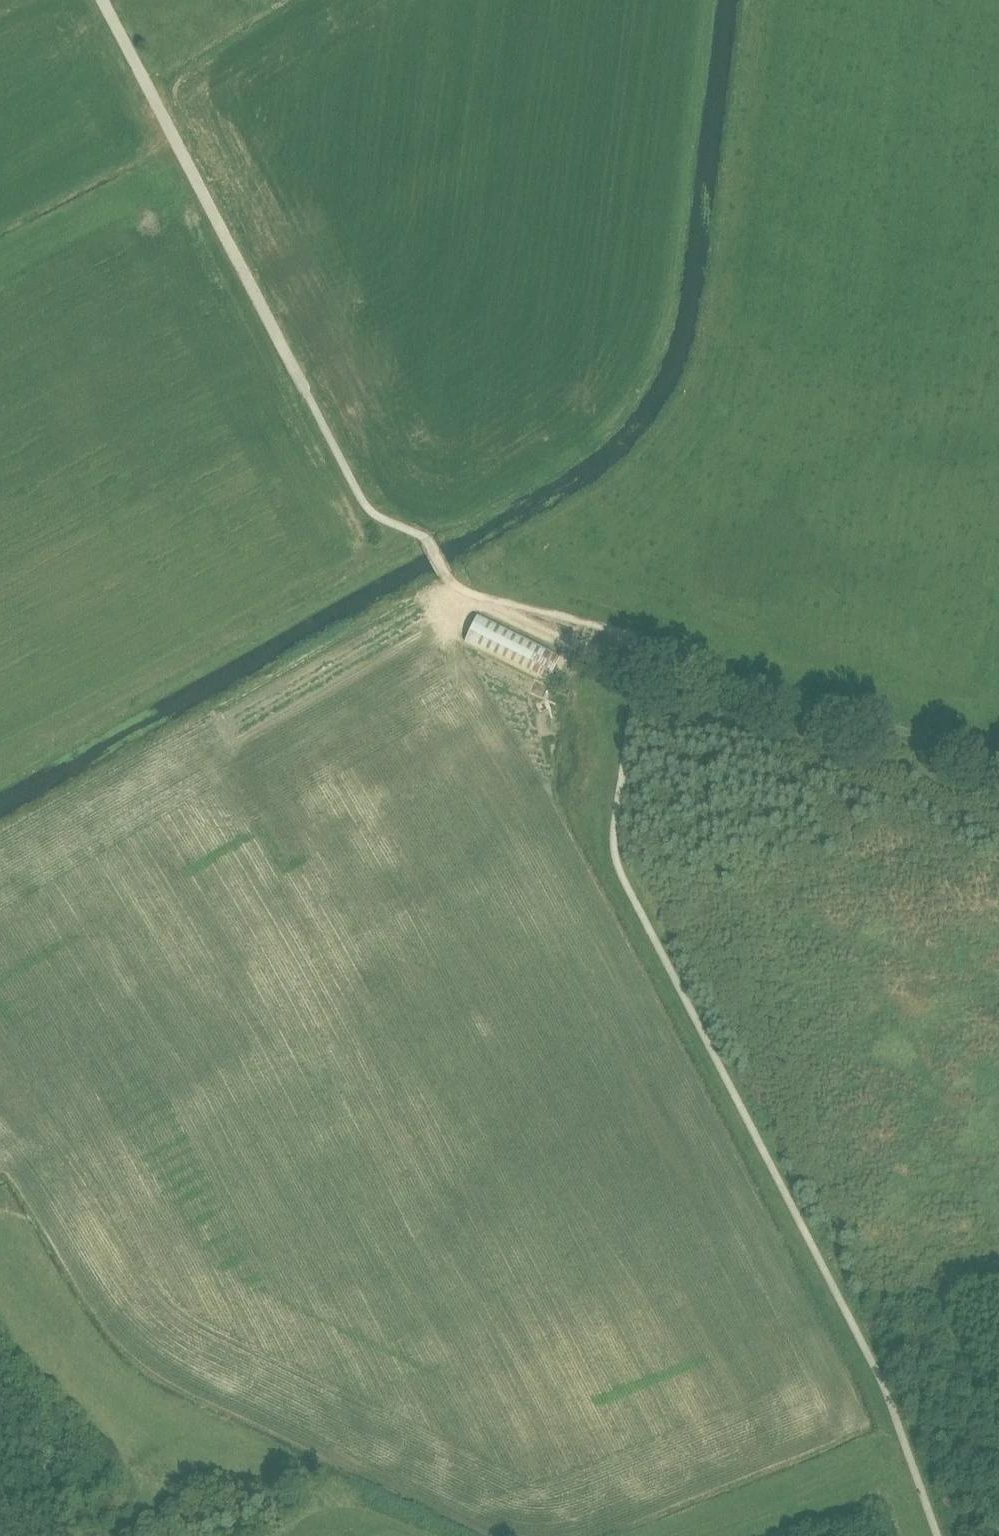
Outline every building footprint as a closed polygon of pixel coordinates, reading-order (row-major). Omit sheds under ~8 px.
[(560,655),(476,614),(464,641),(548,682),(560,655)]
